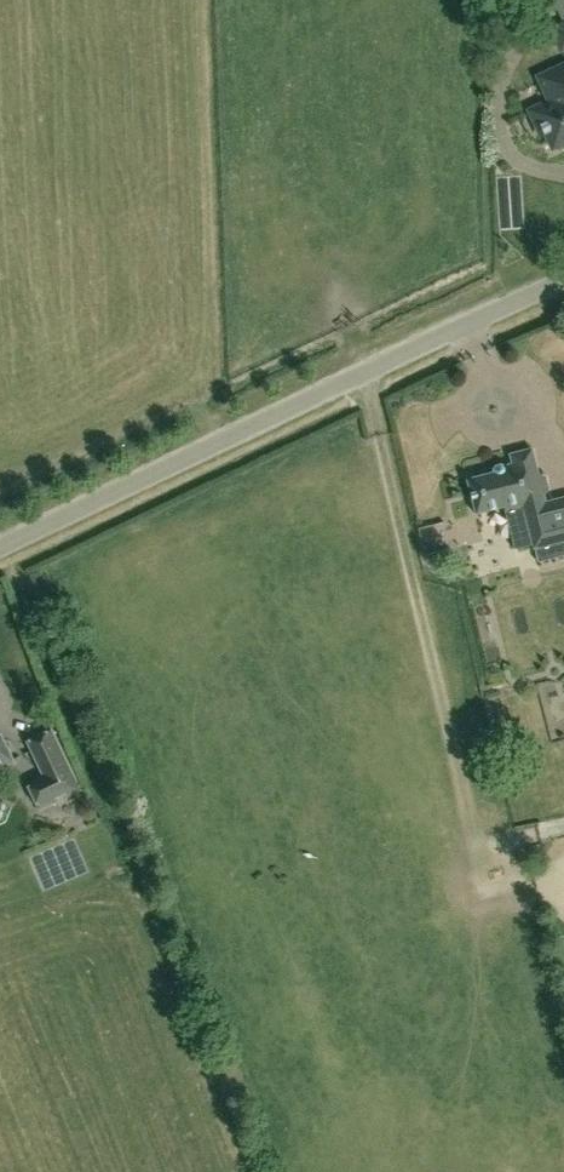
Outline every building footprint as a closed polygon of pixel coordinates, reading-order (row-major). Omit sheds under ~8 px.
[(553,32),(562,51),(563,50),(563,27),(553,32)] [(554,71),(539,78),(550,102),(530,112),(539,132),(543,130),(553,150),(563,145),(563,66),(554,71)] [(468,481),(468,483),(469,483),(476,513),(476,515),(478,514),(504,507),(505,512),(524,507),(535,549),(563,542),(563,499),(546,503),(544,495),(545,495),(549,490),(546,478),(540,476),(539,476),(532,449),(511,455),(514,469),(507,471),(506,468),(502,466),(497,468),(495,471),(494,471),(495,474),(470,481),(470,480),(468,481)] [(28,743),(45,778),(29,786),(40,810),(58,802),(57,799),(66,795),(67,798),(81,791),(53,731),(28,743)] [(14,763),(1,737),(0,738),(0,769),(14,763)]
